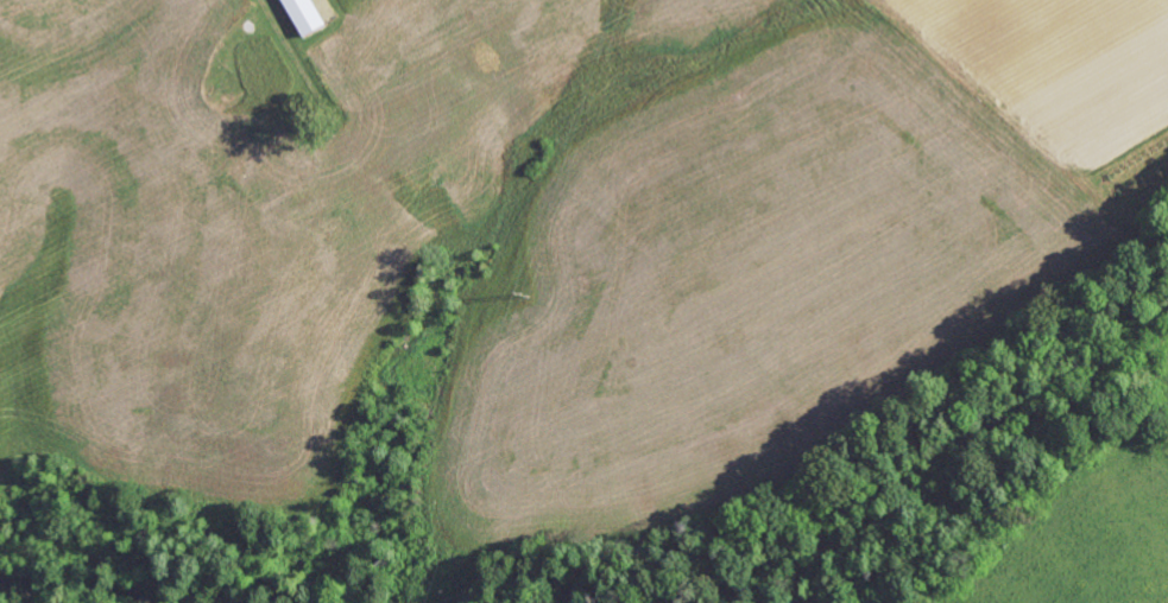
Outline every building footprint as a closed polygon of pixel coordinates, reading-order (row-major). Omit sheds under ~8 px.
[(303,36),(282,0),(314,0),(327,21),(303,36)]
